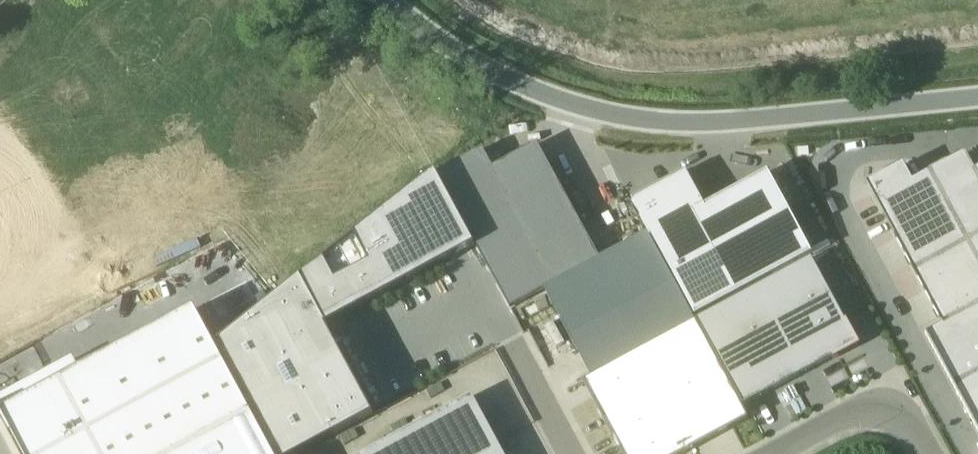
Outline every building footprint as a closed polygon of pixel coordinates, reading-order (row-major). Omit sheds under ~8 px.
[(482,149),(436,174),(455,209),(510,309),(543,290),(591,377),(647,346),(600,259),(537,143),(502,162),(493,167),(482,149)] [(866,184),(942,325),(925,335),(977,434),(977,170),(975,171),(965,154),(947,164),(947,163),(930,173),(930,172),(913,182),(903,165),(885,174),(867,184),(866,184)] [(685,171),(631,200),(695,317),(812,254),(768,172),(704,206),(685,171)] [(215,346),(273,453),(300,453),(373,415),(325,326),(475,246),(435,172),(215,346)] [(810,249),(813,255),(831,245),(828,240),(810,249)] [(811,258),(696,320),(742,406),(857,344),(811,258)] [(215,346),(195,308),(2,411),(25,453),(273,453),(215,346)] [(582,382),(621,453),(683,453),(748,419),(743,411),(745,410),(742,406),(696,320),(647,346),(591,377),(582,382)] [(363,453),(541,453),(499,380),(363,453)]
